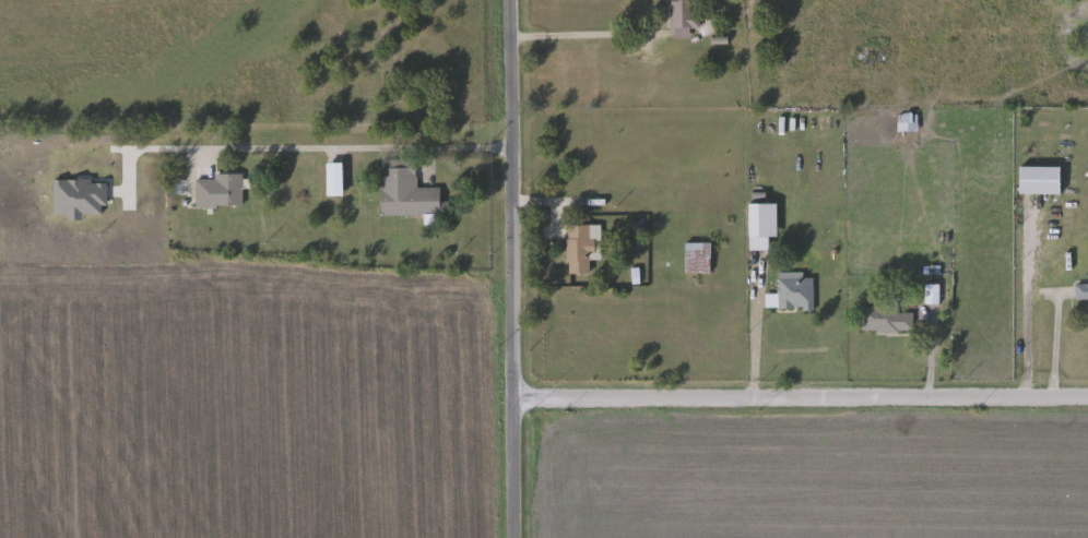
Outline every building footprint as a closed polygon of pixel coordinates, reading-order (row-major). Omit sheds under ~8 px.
[(673,37),(673,0),(699,0),(699,29),(691,29),(691,37),(673,37)] [(382,216),(381,177),(392,177),(392,162),(418,162),(418,188),(441,188),(442,216),(382,216)] [(1062,167),(1062,194),(1021,194),(1021,167),(1062,167)] [(244,175),(244,206),(216,206),(216,193),(203,193),(203,180),(216,180),(216,175),(244,175)] [(750,216),(752,204),(764,204),(764,217),(750,216)] [(750,235),(752,222),(764,223),(762,236),(750,235)] [(569,273),(569,225),(592,225),(592,273),(569,273)] [(711,273),(687,273),(687,243),(711,243),(711,273)] [(814,277),(814,310),(779,310),(779,273),(804,273),(804,277),(814,277)] [(1077,279),(1087,279),(1087,300),(1077,300),(1077,279)] [(939,303),(926,303),(926,285),(939,285),(939,303)] [(863,307),(900,307),(900,312),(913,312),(914,333),(864,333),(863,307)]
